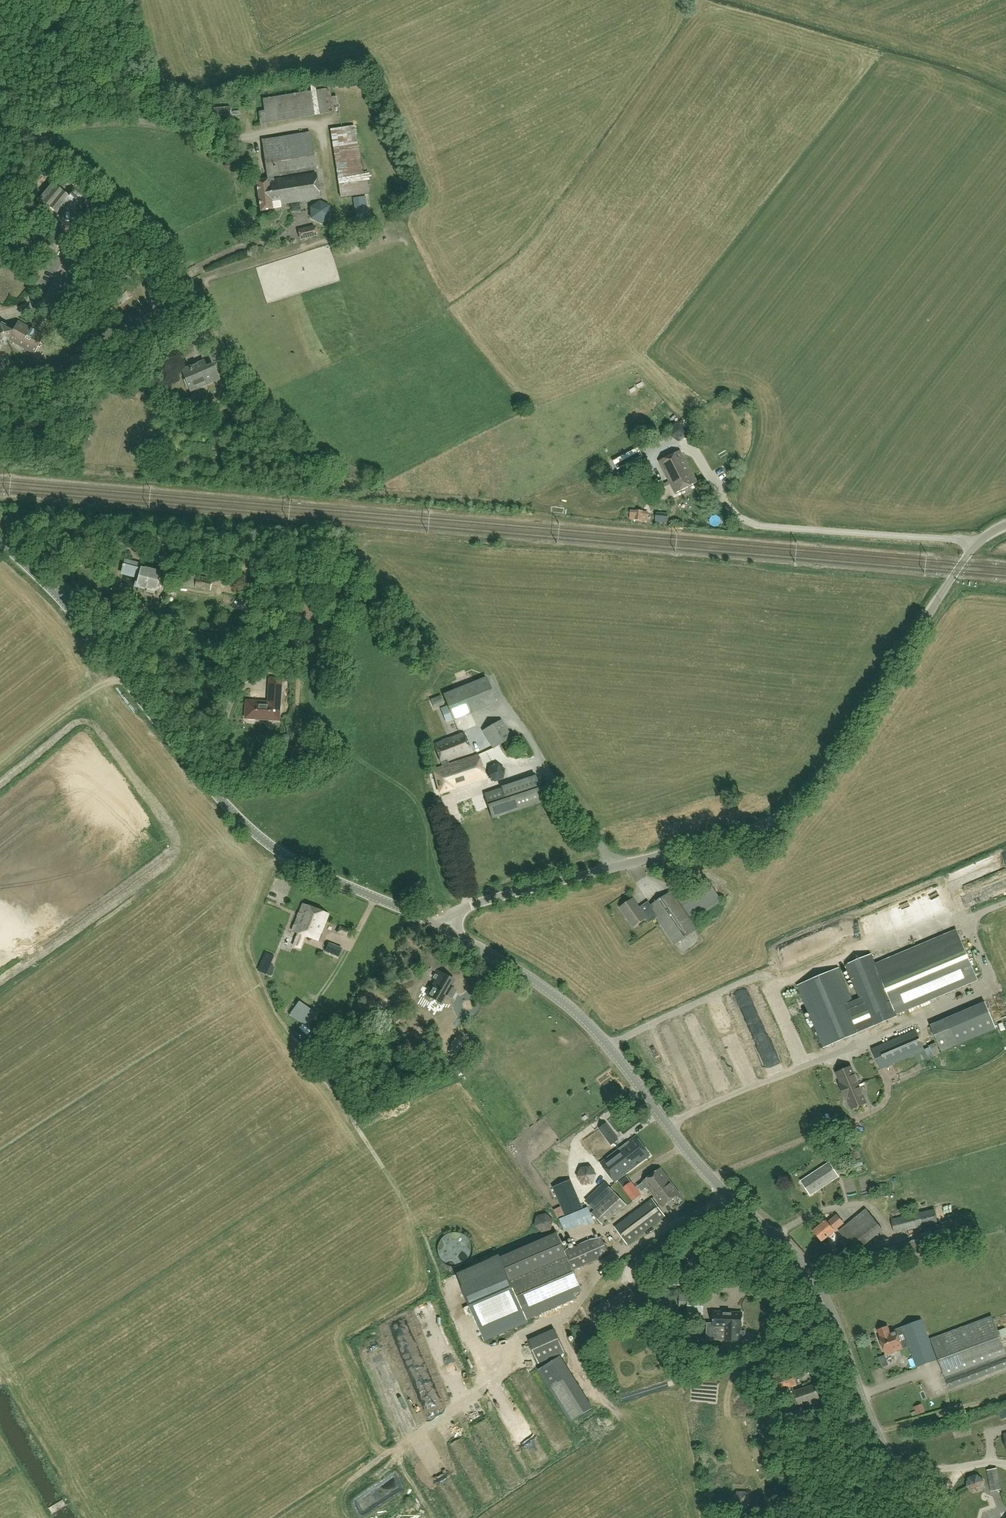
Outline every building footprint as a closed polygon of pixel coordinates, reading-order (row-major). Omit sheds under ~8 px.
[(338,110),(338,108),(339,107),(337,96),(327,98),(325,89),(316,90),(315,85),(310,86),(311,91),(262,99),(264,111),(258,112),(260,124),(330,113),(334,110),(338,110)] [(210,109),(210,116),(231,115),(230,107),(210,109)] [(354,126),(329,130),(340,198),(368,193),(365,174),(362,174),(354,126)] [(314,169),(309,133),(274,138),(262,140),(268,179),(271,179),(271,176),(274,175),(314,169)] [(319,199),(315,174),(274,180),(271,180),(271,179),(268,179),(256,181),(261,211),(272,209),(281,208),(281,204),(319,199)] [(80,215),(87,214),(86,201),(78,202),(78,193),(74,190),(70,195),(68,193),(66,196),(58,190),(59,189),(52,183),(39,199),(45,205),(58,215),(67,204),(71,206),(72,220),(80,219),(80,215)] [(365,196),(358,197),(361,218),(368,217),(365,196)] [(319,202),(311,208),(312,219),(321,223),(330,217),(329,207),(319,202)] [(67,226),(70,233),(77,229),(74,223),(67,226)] [(315,226),(298,230),(301,240),(317,236),(317,235),(318,235),(317,228),(315,228),(315,226)] [(23,246),(38,254),(42,246),(27,238),(23,246)] [(41,285),(50,284),(49,276),(41,277),(41,285)] [(16,288),(12,277),(0,281),(0,293),(16,288)] [(26,299),(31,295),(26,289),(21,292),(26,299)] [(18,321),(12,332),(5,328),(6,326),(1,323),(1,325),(0,324),(0,325),(0,345),(4,338),(34,354),(44,335),(18,321)] [(225,353),(215,338),(209,342),(219,357),(225,353)] [(206,367),(204,361),(181,370),(191,392),(220,379),(214,364),(206,367)] [(713,421),(704,415),(697,427),(707,432),(713,421)] [(680,422),(671,426),(671,436),(679,442),(687,437),(688,428),(680,422)] [(621,467),(651,452),(646,443),(616,459),(621,467)] [(697,483),(680,451),(659,462),(676,494),(697,483)] [(665,489),(662,481),(656,484),(660,491),(665,489)] [(165,575),(138,568),(140,563),(125,559),(121,574),(136,578),(134,587),(146,590),(146,592),(154,594),(155,591),(160,593),(165,575)] [(210,591),(212,579),(198,576),(195,588),(210,591)] [(497,703),(486,677),(443,694),(454,720),(497,703)] [(278,720),(280,687),(282,687),(282,680),(281,680),(270,679),(269,703),(247,701),(247,707),(246,707),(245,709),(245,714),(246,715),(246,716),(246,717),(248,718),(249,719),(254,719),(256,718),(278,720)] [(441,696),(431,700),(433,705),(443,701),(441,696)] [(512,738),(502,720),(483,731),(493,749),(512,738)] [(485,778),(480,764),(487,761),(484,753),(477,756),(477,755),(449,765),(447,761),(471,753),(464,734),(434,745),(442,768),(433,771),(440,793),(485,778)] [(504,779),(505,769),(498,763),(489,767),(488,777),(495,783),(504,779)] [(544,801),(536,776),(484,793),(492,818),(544,801)] [(466,795),(481,793),(480,784),(465,786),(466,795)] [(488,806),(484,795),(477,797),(480,808),(488,806)] [(722,900),(707,879),(684,895),(679,887),(673,891),(693,920),(722,900)] [(697,929),(671,892),(651,905),(649,901),(639,908),(633,899),(620,907),(634,927),(646,918),(649,922),(657,918),(675,944),(697,929)] [(968,904),(970,910),(980,907),(979,901),(968,904)] [(318,941),(328,914),(303,904),(292,931),(297,933),(292,946),(301,949),(306,936),(318,941)] [(354,927),(362,911),(351,906),(343,922),(354,927)] [(347,937),(350,931),(340,927),(337,933),(347,937)] [(896,1013),(977,979),(957,932),(876,966),(871,955),(846,965),(860,998),(853,1001),(839,968),(798,986),(824,1047),(897,1016),(896,1013)] [(263,966),(261,972),(271,976),(273,970),(263,966)] [(437,1003),(441,996),(437,994),(439,991),(446,995),(454,981),(442,974),(443,972),(437,969),(432,979),(435,980),(427,995),(426,995),(421,1004),(433,1010),(435,1007),(432,1005),(434,1001),(437,1003)] [(996,1028),(985,1002),(931,1025),(942,1051),(996,1028)] [(742,1009),(757,1045),(764,1042),(749,1006),(742,1009)] [(302,1024),(298,1028),(306,1035),(310,1031),(302,1024)] [(298,1028),(294,1032),(307,1043),(311,1039),(306,1035),(298,1028)] [(928,1058),(916,1030),(872,1049),(881,1069),(915,1054),(918,1062),(928,1058)] [(449,1051),(449,1050),(456,1054),(456,1055),(466,1038),(465,1038),(458,1034),(457,1034),(455,1038),(450,1046),(448,1050),(449,1051)] [(767,1066),(773,1063),(765,1045),(758,1048),(767,1066)] [(866,1103),(851,1067),(837,1073),(841,1083),(839,1084),(846,1099),(848,1099),(852,1109),(866,1103)] [(620,1137),(622,1141),(632,1136),(630,1131),(620,1137)] [(615,1182),(635,1166),(642,1162),(641,1162),(650,1155),(636,1136),(601,1163),(615,1182)] [(863,1162),(852,1165),(858,1192),(869,1189),(863,1162)] [(810,1195),(839,1177),(829,1163),(801,1181),(810,1195)] [(593,1184),(597,1174),(591,1167),(581,1168),(577,1178),(583,1185),(593,1184)] [(680,1194),(661,1169),(644,1181),(644,1182),(639,1186),(642,1191),(648,1187),(663,1207),(680,1194)] [(839,1178),(842,1190),(851,1188),(848,1176),(839,1178)] [(595,1209),(613,1190),(605,1182),(587,1201),(595,1209)] [(618,1214),(628,1204),(614,1191),(593,1213),(604,1224),(616,1213),(618,1214)] [(573,1193),(559,1198),(570,1225),(584,1219),(573,1193)] [(628,1244),(665,1216),(652,1199),(615,1227),(628,1244)] [(857,1252),(883,1231),(866,1209),(839,1231),(857,1252)] [(938,1222),(934,1209),(892,1220),(895,1233),(938,1222)] [(837,1214),(827,1222),(826,1220),(813,1231),(822,1242),(844,1223),(837,1214)] [(499,1256),(457,1274),(484,1338),(486,1341),(528,1323),(527,1320),(576,1298),(574,1294),(582,1290),(574,1270),(602,1258),(609,1255),(601,1236),(594,1239),(592,1240),(591,1237),(585,1240),(586,1243),(565,1251),(557,1231),(499,1256)] [(436,1252),(438,1258),(442,1263),(447,1266),(452,1267),(458,1267),(464,1265),(468,1261),(471,1255),(471,1249),(470,1243),(467,1238),(462,1234),(457,1232),(450,1233),(444,1235),(439,1240),(437,1246),(436,1252)] [(866,1267),(908,1256),(949,1245),(946,1234),(905,1244),(863,1256),(866,1267)] [(842,1264),(844,1256),(837,1254),(835,1262),(842,1264)] [(687,1258),(686,1265),(699,1268),(700,1261),(687,1258)] [(689,1287),(689,1275),(671,1275),(671,1287),(689,1287)] [(689,1294),(688,1317),(703,1318),(704,1295),(689,1294)] [(743,1328),(743,1313),(715,1312),(714,1334),(725,1334),(725,1340),(746,1340),(746,1331),(741,1331),(741,1328),(743,1328)] [(992,1316),(931,1339),(949,1389),(1005,1367),(1005,1353),(992,1316)] [(937,1360),(922,1320),(898,1329),(898,1330),(890,1333),(888,1326),(878,1330),(881,1336),(879,1337),(886,1354),(900,1349),(901,1351),(910,1347),(917,1368),(937,1360)] [(554,1329),(528,1340),(539,1364),(565,1353),(554,1329)] [(557,1377),(571,1370),(563,1355),(549,1362),(557,1377)] [(777,1392),(798,1385),(792,1369),(772,1376),(777,1392)] [(567,1372),(562,1382),(574,1387),(579,1377),(567,1372)] [(921,1380),(912,1383),(918,1403),(926,1401),(921,1380)] [(815,1384),(794,1391),(794,1393),(787,1396),(791,1408),(798,1405),(799,1407),(821,1400),(815,1384)] [(550,1409),(554,1416),(553,1417),(560,1428),(572,1421),(565,1410),(561,1402),(550,1409)] [(463,1430),(451,1436),(457,1446),(468,1440),(463,1430)] [(1001,1490),(997,1468),(988,1470),(992,1491),(1001,1490)] [(982,1490),(984,1481),(978,1475),(968,1478),(967,1487),(974,1493),(982,1490)]
